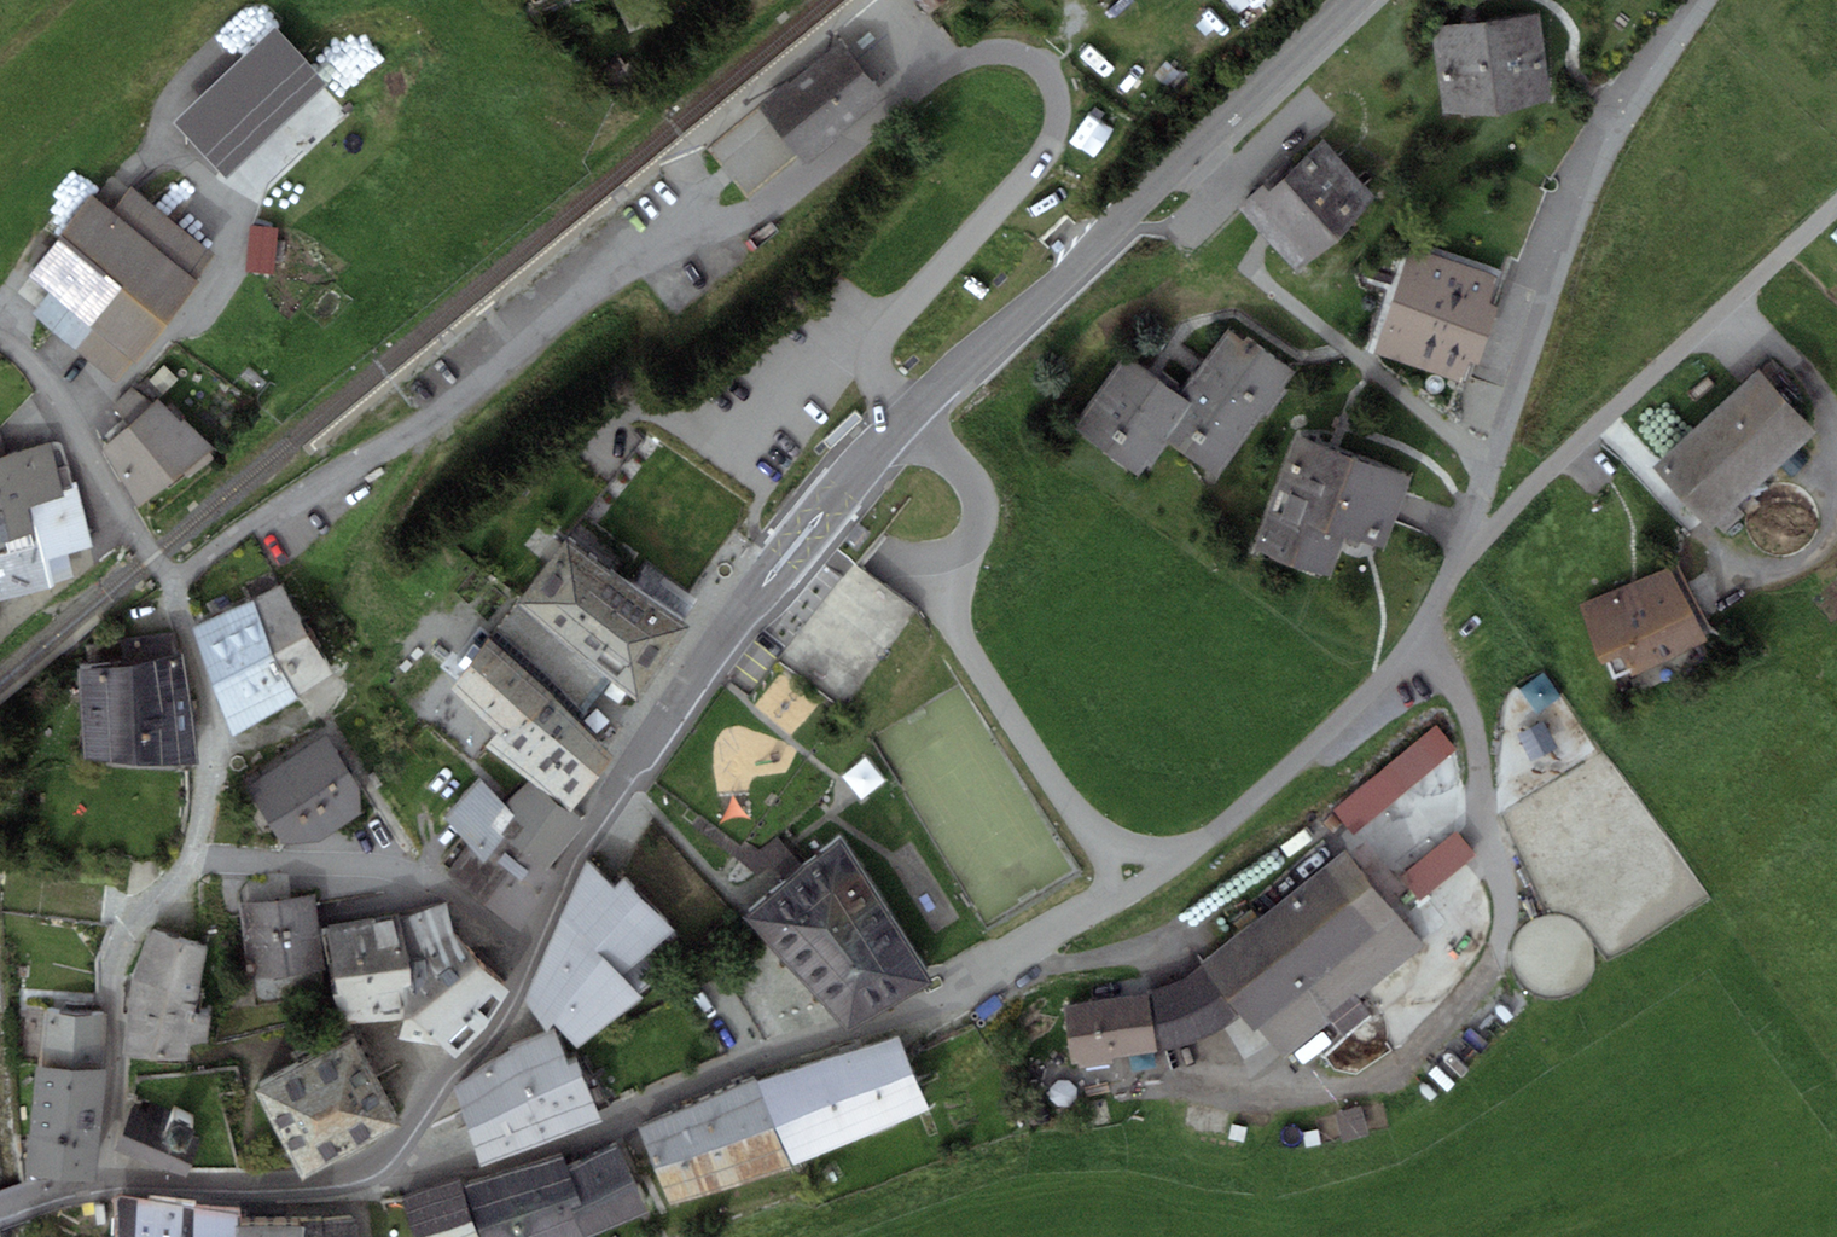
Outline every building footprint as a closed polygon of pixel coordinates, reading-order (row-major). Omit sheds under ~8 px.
[(928,15),(946,0),(915,0),(928,15)] [(1539,13),(1431,27),(1442,112),(1497,117),(1549,99),(1539,13)] [(327,82),(274,26),(173,122),(226,178),(327,82)] [(842,41),(759,108),(805,164),(888,97),(842,41)] [(1326,142),(1284,180),(1335,236),(1377,198),(1326,142)] [(1297,271),(1335,236),(1284,180),(1277,172),(1238,207),(1265,236),(1297,271)] [(113,211),(92,194),(27,274),(50,292),(32,314),(117,381),(133,361),(136,363),(201,282),(196,278),(215,254),(132,187),(113,211)] [(279,227),(250,225),(246,271),(275,273),(279,227)] [(1498,276),(1411,248),(1375,355),(1462,384),(1470,360),(1480,363),(1499,306),(1489,303),(1498,276)] [(1165,431),(1221,471),(1293,371),(1231,327),(1181,398),(1186,402),(1165,431)] [(1128,360),(1077,432),(1135,473),(1165,431),(1186,402),(1181,398),(1128,360)] [(1816,432),(1758,370),(1653,468),(1711,530),(1816,432)] [(112,406),(126,427),(174,481),(215,449),(183,419),(180,422),(157,399),(153,403),(132,387),(112,406)] [(862,419),(855,411),(825,440),(832,448),(862,419)] [(139,509),(174,481),(126,427),(103,449),(139,509)] [(55,587),(54,583),(74,578),(68,554),(94,547),(77,481),(68,483),(66,476),(60,478),(51,444),(6,455),(1,436),(0,436),(0,602),(55,587)] [(1329,576),(1345,535),(1384,549),(1411,479),(1297,436),(1254,547),(1329,576)] [(567,538),(517,601),(605,675),(638,702),(692,626),(567,538)] [(1673,566),(1579,607),(1603,663),(1622,655),(1632,676),(1707,643),(1673,566)] [(281,585),(251,600),(299,695),(333,673),(281,585)] [(251,600),(193,629),(232,735),(299,695),(251,600)] [(605,675),(517,601),(487,638),(452,691),(497,733),(485,746),(530,780),(571,812),(616,755),(572,712),(605,675)] [(126,663),(79,668),(87,759),(198,763),(195,721),(184,652),(180,652),(173,631),(125,640),(126,663)] [(1546,665),(1524,681),(1541,705),(1563,688),(1546,665)] [(1537,750),(1562,736),(1548,709),(1522,723),(1537,750)] [(1436,726),(1334,809),(1354,833),(1456,750),(1436,726)] [(325,735),(248,787),(285,842),(319,839),(361,811),(360,788),(325,735)] [(872,756),(851,772),(863,788),(884,771),(872,756)] [(468,845),(446,871),(521,931),(560,874),(550,867),(584,822),(571,812),(530,780),(504,805),(480,777),(445,816),(468,845)] [(1457,830),(1400,875),(1419,900),(1476,855),(1457,830)] [(744,916),(850,1032),(929,984),(840,840),(839,842),(839,841),(744,916)] [(1344,848),(1205,962),(1284,1059),(1424,945),(1344,848)] [(660,977),(643,958),(676,929),(624,878),(615,889),(587,862),(525,1000),(547,1030),(553,1023),(577,1048),(643,996),(641,993),(660,977)] [(240,903),(244,940),(320,930),(315,894),(240,903)] [(442,1045),(455,1059),(487,1028),(510,991),(453,932),(444,902),(399,919),(411,983),(403,987),(400,1039),(442,1045)] [(398,915),(325,926),(338,1025),(395,1019),(403,987),(411,983),(399,919),(398,915)] [(325,969),(320,930),(244,940),(250,979),(325,969)] [(208,948),(150,932),(132,980),(122,1055),(187,1060),(189,1045),(208,1042),(212,1016),(196,1012),(208,948)] [(1179,983),(1152,992),(1163,1050),(1208,1037),(1239,1018),(1205,967),(1179,983)] [(1149,993),(1064,1007),(1073,1064),(1158,1051),(1149,993)] [(38,1064),(101,1069),(105,1015),(42,1010),(38,1064)] [(459,1109),(481,1167),(601,1124),(579,1065),(567,1069),(553,1032),(517,1046),(453,1088),(460,1108),(459,1109)] [(252,1090),(276,1133),(374,1078),(351,1035),(252,1090)] [(899,1035),(842,1052),(876,1132),(932,1108),(899,1035)] [(793,1165),(876,1132),(842,1052),(758,1082),(793,1165)] [(38,1064),(29,1173),(96,1179),(105,1069),(101,1069),(38,1064)] [(400,1123),(374,1078),(276,1133),(301,1178),(400,1123)] [(754,1080),(697,1104),(727,1186),(793,1168),(754,1080)] [(1076,1083),(1052,1084),(1053,1105),(1077,1104),(1076,1083)] [(131,1109),(114,1150),(184,1179),(201,1138),(185,1132),(191,1119),(151,1103),(145,1115),(131,1109)] [(667,1203),(727,1186),(697,1104),(636,1129),(667,1203)] [(484,1236),(589,1236),(646,1214),(618,1148),(570,1170),(564,1156),(466,1186),(484,1236)] [(415,1236),(478,1236),(460,1180),(403,1199),(415,1236)] [(120,1236),(231,1236),(232,1214),(119,1196),(120,1236)] [(356,1218),(236,1225),(236,1236),(357,1236),(356,1218)]
